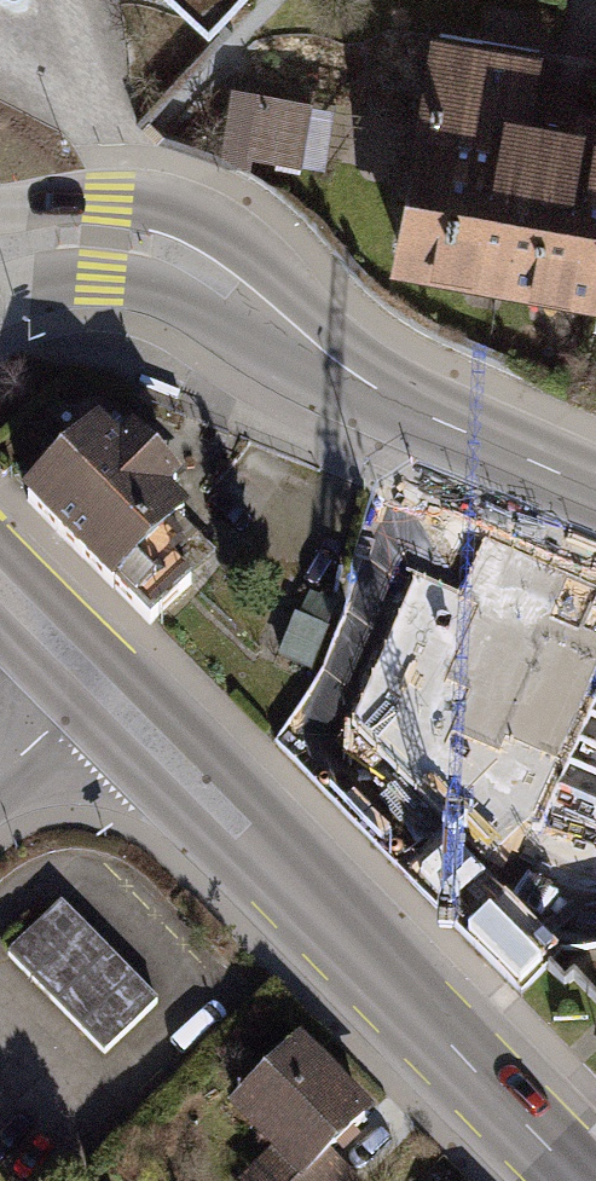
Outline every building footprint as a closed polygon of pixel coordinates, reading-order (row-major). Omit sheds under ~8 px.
[(208,17),(224,0),(189,0),(208,17)] [(525,41),(414,22),(374,260),(554,290),(585,103),(517,91),(525,41)] [(554,290),(595,297),(595,105),(585,103),(554,290)] [(102,591),(182,516),(89,419),(10,494),(102,591)] [(531,774),(541,749),(595,772),(595,546),(479,499),(390,717),(531,774)] [(150,1010),(52,913),(6,959),(104,1056),(150,1010)] [(218,1108),(284,1180),(301,1180),(359,1128),(285,1047),(218,1108)]
